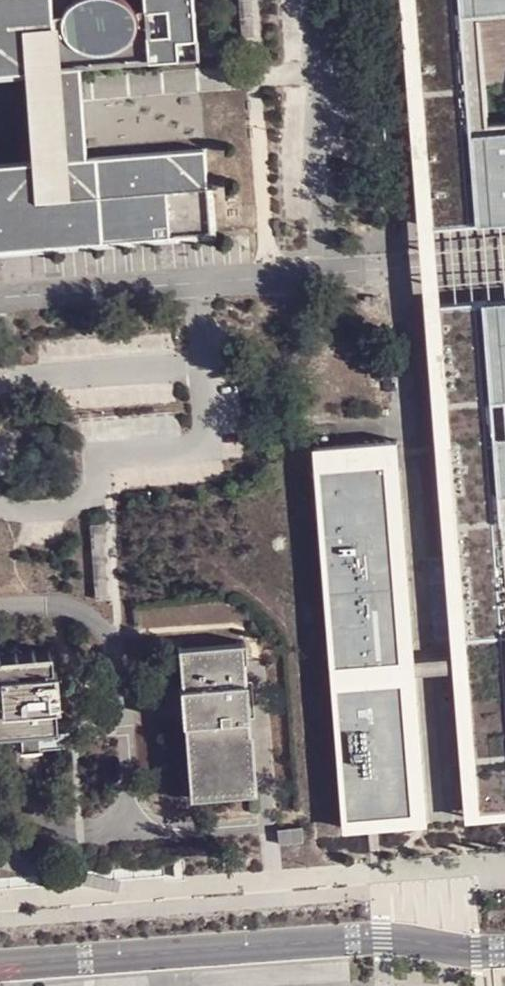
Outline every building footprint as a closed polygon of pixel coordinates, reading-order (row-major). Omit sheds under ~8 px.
[(200,68),(196,0),(146,0),(148,24),(138,25),(135,17),(127,7),(117,0),(116,0),(86,0),(82,2),(72,9),(66,20),(63,32),(54,32),(52,0),(0,0),(0,82),(34,80),(41,171),(0,174),(0,258),(32,256),(156,248),(164,247),(172,247),(212,244),(206,159),(88,168),(80,77),(200,68)] [(424,267),(467,829),(482,828),(452,454),(476,453),(474,415),(448,416),(441,316),(504,311),(504,234),(437,239),(428,139),(452,139),(451,100),(426,102),(417,0),(403,0),(424,267)] [(451,100),(452,139),(428,139),(437,239),(504,234),(504,128),(484,129),(475,21),(504,19),(504,0),(417,0),(426,102),(451,100)] [(476,453),(452,454),(482,828),(504,826),(504,311),(441,316),(448,416),(474,415),(476,453)] [(403,674),(335,679),(337,698),(405,693),(416,831),(347,836),(348,845),(366,843),(374,842),(414,839),(430,838),(400,440),(386,441),(388,477),(403,674)] [(317,446),(320,482),(335,679),(403,674),(388,477),(386,441),(317,446)] [(106,519),(93,521),(99,595),(112,594),(106,519)] [(240,651),(174,654),(176,684),(179,724),(185,806),(253,801),(242,671),(240,651)] [(51,736),(46,663),(0,666),(0,740),(51,736)] [(405,693),(337,698),(345,836),(347,836),(416,831),(405,693)] [(299,828),(274,830),(275,844),(300,841),(299,828)]
